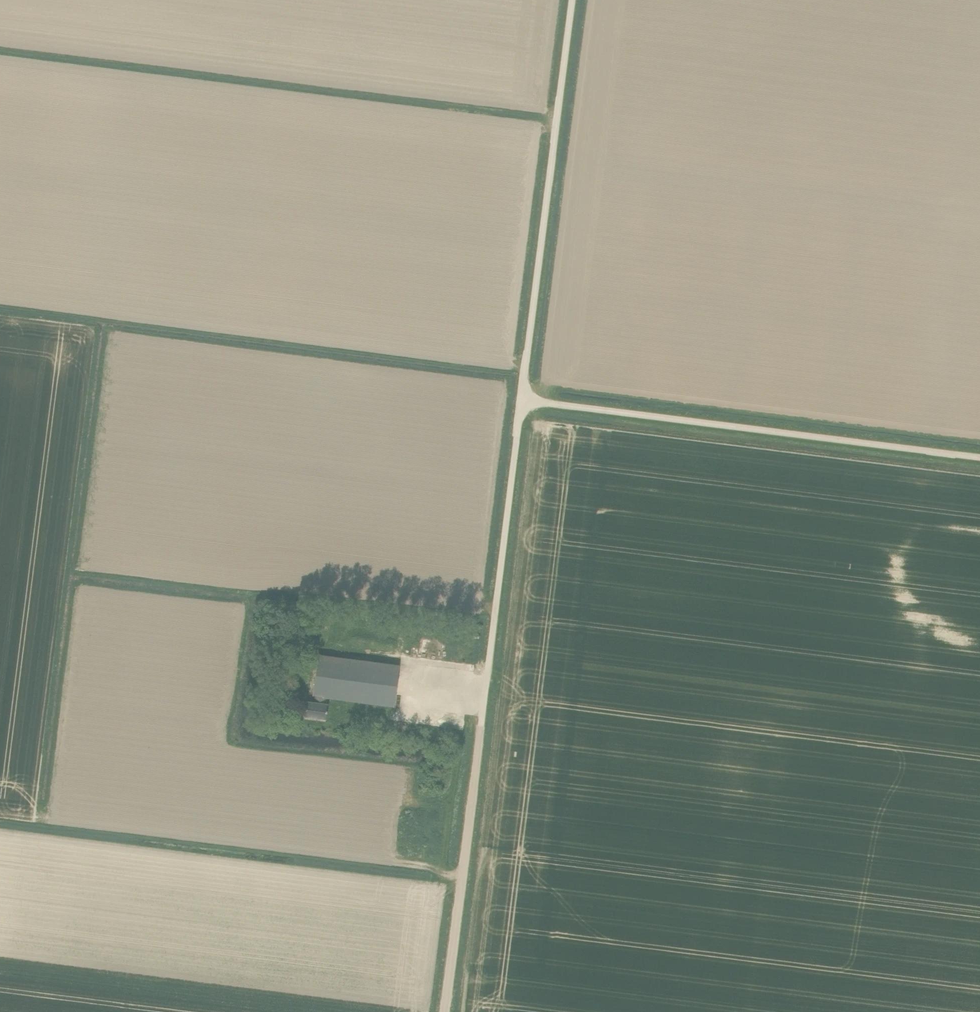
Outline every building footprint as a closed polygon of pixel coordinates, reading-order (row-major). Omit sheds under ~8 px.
[(399,666),(318,655),(313,695),(316,695),(315,703),(306,702),(304,716),(326,719),(328,704),(324,704),(325,697),(394,707),(399,666)]
